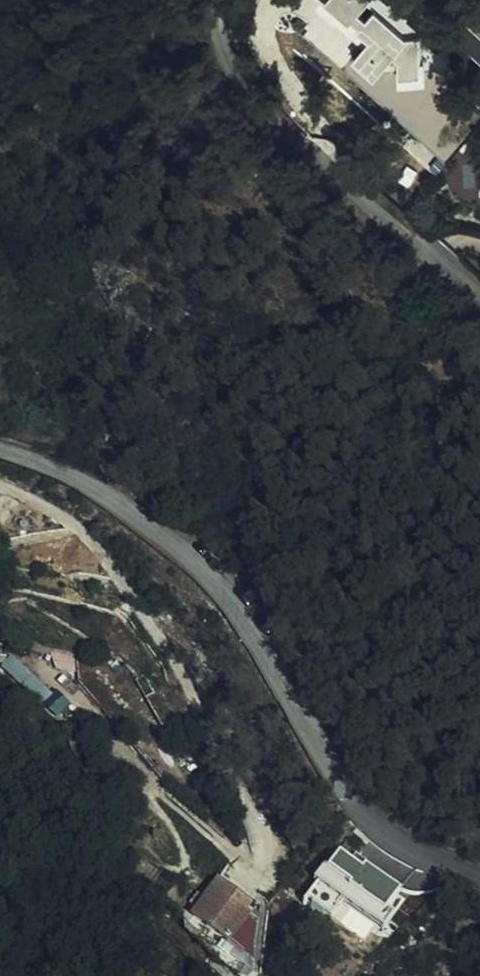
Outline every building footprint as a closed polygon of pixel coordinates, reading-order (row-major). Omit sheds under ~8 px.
[(358,53),(380,73),(416,35),(378,0),(324,0),(323,1),(368,42),(358,53)] [(397,60),(423,76),(439,50),(413,34),(397,60)] [(371,940),(402,886),(336,849),(305,903),(371,940)] [(203,922),(224,937),(241,917),(243,913),(245,892),(208,868),(195,887),(186,882),(178,894),(186,900),(180,908),(203,922)] [(239,940),(243,943),(243,929),(243,913),(241,917),(224,937),(235,945),(239,940)]
